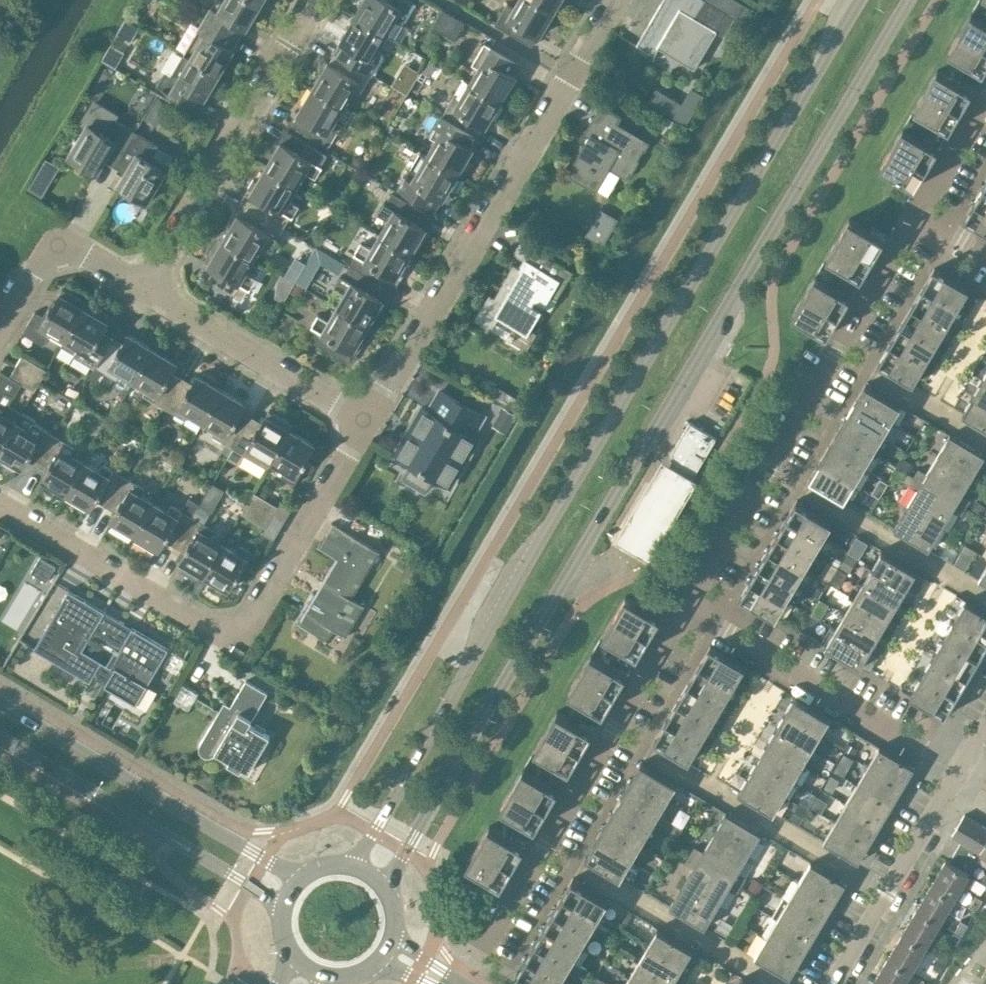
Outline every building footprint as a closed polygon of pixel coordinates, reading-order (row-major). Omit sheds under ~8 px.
[(205,18),(238,37),(244,27),(246,28),(260,3),(255,0),(225,0),(224,0),(216,0),(205,18)] [(387,33),(396,18),(402,21),(414,0),(364,0),(356,14),(387,33)] [(532,45),(538,35),(539,35),(555,9),(539,0),(518,0),(515,6),(508,2),(495,23),(532,45)] [(555,9),(560,0),(539,0),(555,9)] [(637,44),(655,54),(659,46),(695,68),(717,31),(724,35),(734,17),(743,22),(752,7),(739,0),(714,0),(711,5),(703,0),(663,0),(637,44)] [(433,25),(454,37),(465,20),(443,8),(433,25)] [(985,47),(985,21),(971,12),(960,31),(985,47)] [(335,51),(372,73),(384,51),(378,48),(387,33),(356,14),(340,40),(341,41),(335,51)] [(185,53),(219,73),(233,48),(232,47),(238,37),(205,18),(185,53)] [(983,72),(985,67),(985,47),(960,31),(948,51),(983,72)] [(479,67),(470,82),(501,100),(516,74),(515,74),(521,63),(485,42),(472,63),(479,67)] [(313,87),(344,105),(353,90),(359,94),(372,73),(335,51),(329,62),(328,61),(313,87)] [(157,84),(199,110),(206,97),(205,97),(219,73),(185,53),(170,76),(164,72),(157,84)] [(926,89),(961,110),(972,90),(937,69),(926,89)] [(455,93),(442,114),(478,136),(485,125),(486,126),(501,100),(470,82),(461,97),(455,93)] [(292,124),(329,145),(341,124),(335,120),(344,105),(313,87),(298,113),(299,113),(292,124)] [(914,108),(949,129),(961,110),(926,89),(914,108)] [(107,153),(118,160),(135,131),(114,118),(117,114),(95,102),(93,106),(92,105),(85,117),(86,117),(83,123),(87,125),(78,141),(76,139),(71,148),(73,149),(69,154),(97,171),(107,153)] [(569,174),(596,190),(610,166),(627,177),(630,171),(632,172),(640,159),(638,158),(648,142),(617,124),(621,117),(601,105),(592,119),(601,124),(598,130),(597,129),(595,129),(593,130),(592,131),(586,141),(588,142),(569,174)] [(436,139),(427,154),(458,173),(474,147),(472,146),(478,136),(442,114),(430,136),(436,139)] [(892,146),(927,167),(938,148),(903,127),(892,146)] [(119,184),(146,200),(165,169),(149,160),(158,144),(135,131),(118,160),(129,167),(119,184)] [(266,166),(297,185),(305,171),(316,177),(323,165),(321,164),(327,153),(290,131),(283,142),(281,141),(280,143),(276,140),(271,149),(275,151),(266,166)] [(880,166),(915,187),(927,167),(892,146),(880,166)] [(399,187),(436,208),(442,198),(443,198),(444,196),(449,199),(463,176),(458,173),(427,154),(418,169),(412,166),(399,187)] [(247,204),(284,226),(291,215),(293,216),(299,205),(289,198),(297,185),(266,166),(257,181),(253,179),(248,188),(252,190),(251,192),(253,193),(247,204)] [(37,173),(28,188),(41,195),(50,181),(37,173)] [(985,206),(985,185),(984,184),(975,199),(985,206)] [(388,220),(380,234),(411,252),(420,237),(424,239),(429,231),(425,228),(426,227),(424,225),(430,214),(393,192),(386,203),(384,202),(377,214),(388,220)] [(985,228),(985,206),(975,199),(965,216),(985,228)] [(219,236),(254,257),(262,243),(273,249),(280,238),(278,237),(284,226),(247,204),(240,214),(238,213),(237,215),(233,213),(219,236)] [(838,237),(873,258),(885,238),(849,217),(838,237)] [(356,254),(350,265),(387,287),(394,276),(396,278),(397,276),(401,278),(406,269),(402,267),(411,252),(380,234),(372,247),(361,241),(354,253),(356,254)] [(204,276),(241,298),(248,287),(250,289),(257,277),(246,271),(254,257),(219,236),(205,260),(209,262),(208,264),(210,265),(204,276)] [(826,256),(861,277),(873,258),(838,237),(826,256)] [(507,337),(527,348),(537,332),(528,327),(540,306),(544,309),(546,306),(539,302),(546,291),(557,297),(573,270),(522,239),(514,252),(528,260),(523,268),(514,263),(495,296),(490,293),(475,318),(492,328),(499,315),(516,325),(512,331),(511,330),(507,337)] [(345,292),(337,306),(368,324),(377,310),(381,312),(386,303),(382,301),(383,299),(381,298),(387,287),(350,265),(343,275),(342,274),(335,286),(345,292)] [(935,268),(923,287),(958,308),(970,288),(935,268)] [(804,294),(839,315),(851,296),(815,275),(804,294)] [(923,287),(912,306),(947,326),(958,308),(923,287)] [(52,330),(65,338),(87,302),(63,288),(49,310),(39,304),(27,325),(48,337),(52,330)] [(792,314),(827,335),(839,315),(804,294),(792,314)] [(61,345),(96,366),(110,341),(100,335),(111,316),(87,302),(65,338),(61,345)] [(307,337),(345,359),(351,348),(353,350),(354,348),(358,350),(363,341),(360,339),(368,324),(337,306),(329,320),(318,314),(311,325),(313,326),(307,337)] [(912,306),(901,324),(936,345),(947,326),(912,306)] [(901,324),(890,343),(925,364),(936,345),(901,324)] [(121,371),(134,379),(152,348),(128,334),(120,347),(110,341),(96,366),(117,378),(121,371)] [(878,362),(913,383),(925,364),(890,343),(878,362)] [(143,394),(164,406),(179,382),(169,376),(177,362),(152,348),(134,379),(147,387),(143,394)] [(22,411),(10,404),(22,383),(35,390),(47,369),(22,354),(10,375),(0,369),(0,370),(0,448),(22,411)] [(190,412),(203,420),(221,389),(197,374),(189,388),(179,382),(164,406),(186,419),(190,412)] [(985,404),(985,383),(982,381),(973,396),(985,404)] [(856,400),(891,420),(901,404),(866,383),(856,400)] [(465,397),(480,406),(487,395),(471,386),(465,397)] [(212,434),(234,447),(248,422),(237,416),(245,403),(221,389),(203,420),(216,427),(212,434)] [(423,406),(395,452),(411,461),(402,477),(426,491),(435,475),(450,485),(478,438),(472,435),(484,415),(441,389),(429,409),(423,406)] [(985,426),(985,404),(973,396),(963,413),(985,426)] [(847,415),(882,436),(891,420),(856,400),(847,415)] [(272,460),(290,429),(293,424),(269,409),(258,428),(248,422),(234,447),(268,467),(272,460)] [(40,459),(55,434),(34,422),(35,419),(22,411),(0,448),(0,460),(14,469),(21,465),(22,466),(30,453),(40,459)] [(838,431),(873,451),(882,436),(847,415),(838,431)] [(692,476),(693,476),(716,437),(690,421),(674,447),(675,447),(672,452),(676,465),(692,475),(692,476)] [(281,475),(295,483),(303,469),(300,467),(314,443),(290,429),(272,460),(285,468),(281,475)] [(829,446),(864,467),(873,451),(838,431),(829,446)] [(914,476),(940,491),(968,444),(951,433),(927,473),(919,468),(914,476)] [(43,478),(67,492),(85,461),(72,454),(76,447),(55,434),(40,459),(51,465),(43,478)] [(968,444),(940,491),(966,507),(971,499),(962,494),(985,454),(968,444)] [(819,462),(855,482),(864,467),(829,446),(819,462)] [(99,493),(109,499),(124,475),(103,462),(99,469),(85,461),(67,492),(91,507),(99,493)] [(810,478),(845,499),(855,482),(819,462),(810,478)] [(112,519),(136,533),(154,502),(141,494),(145,487),(124,475),(109,499),(120,505),(112,519)] [(894,528),(912,539),(940,491),(914,476),(909,484),(918,489),(894,528)] [(247,502),(272,516),(278,506),(253,491),(247,502)] [(912,539),(930,549),(953,510),(961,515),(966,507),(940,491),(912,539)] [(178,540),(200,504),(191,499),(185,511),(171,503),(167,510),(154,502),(136,533),(160,547),(168,534),(178,540)] [(788,515),(823,536),(833,520),(797,499),(788,515)] [(241,512),(266,526),(272,516),(247,502),(241,512)] [(203,573),(205,574),(223,543),(210,535),(214,528),(204,522),(211,511),(200,504),(178,540),(188,546),(180,559),(182,560),(182,567),(197,576),(203,573)] [(778,531),(814,552),(823,536),(788,515),(778,531)] [(337,557),(298,621),(323,636),(329,625),(347,635),(365,604),(347,594),(374,548),(380,551),(380,550),(397,561),(404,550),(363,526),(357,536),(332,521),(318,546),(337,557)] [(769,546),(804,567),(814,552),(778,531),(769,546)] [(205,574),(229,588),(243,564),(246,566),(254,552),(240,544),(236,550),(223,543),(205,574)] [(760,562),(795,583),(804,567),(769,546),(760,562)] [(882,549),(872,565),(907,586),(917,570),(882,549)] [(39,555),(30,571),(46,580),(55,565),(39,555)] [(751,577),(786,598),(795,583),(760,562),(751,577)] [(872,565),(863,581),(898,602),(907,586),(872,565)] [(741,594),(776,614),(786,598),(751,577),(741,594)] [(863,581),(854,596),(889,617),(898,602),(863,581)] [(36,649),(70,669),(102,615),(94,610),(96,605),(69,589),(61,601),(64,603),(36,649)] [(614,614),(649,635),(661,616),(626,595),(614,614)] [(854,596),(845,612),(880,633),(889,617),(854,596)] [(985,637),(985,611),(967,599),(955,619),(985,637)] [(104,684),(132,701),(143,683),(146,685),(169,648),(132,627),(131,629),(123,625),(125,622),(105,610),(102,615),(70,669),(90,681),(93,675),(105,683),(104,684)] [(845,612),(836,627),(871,648),(880,633),(845,612)] [(603,634),(638,655),(649,635),(614,614),(603,634)] [(979,658),(985,647),(985,637),(955,619),(944,637),(979,658)] [(826,644),(861,665),(871,648),(836,627),(826,644)] [(933,656),(968,677),(979,658),(944,637),(933,656)] [(711,645),(699,665),(734,686),(746,666),(711,645)] [(580,672),(615,693),(627,673),(592,652),(580,672)] [(922,675),(957,695),(968,677),(933,656),(922,675)] [(699,665),(688,683),(723,704),(734,686),(699,665)] [(569,691),(604,712),(615,693),(580,672),(569,691)] [(910,694),(946,715),(957,695),(922,675),(910,694)] [(216,751),(249,771),(270,735),(249,723),(267,692),(246,679),(220,722),(214,719),(200,742),(199,746),(200,750),(202,753),(206,755),(209,756),(213,754),(216,751)] [(688,683),(677,702),(712,723),(723,704),(688,683)] [(785,712),(821,733),(830,716),(795,695),(785,712)] [(677,702),(666,721),(701,741),(712,723),(677,702)] [(546,729),(581,750),(593,731),(558,710),(546,729)] [(776,727),(811,748),(821,733),(785,712),(776,727)] [(654,740),(690,761),(701,741),(666,721),(654,740)] [(767,743),(802,764),(811,748),(776,727),(767,743)] [(535,749),(570,770),(581,750),(546,729),(535,749)] [(758,758),(793,779),(802,764),(767,743),(758,758)] [(868,765),(903,786),(915,766),(880,746),(868,765)] [(749,774),(784,795),(793,779),(758,758),(749,774)] [(632,777),(667,798),(677,782),(642,761),(632,777)] [(857,784),(892,805),(903,786),(868,765),(857,784)] [(512,787),(547,807),(559,788),(524,767),(512,787)] [(739,790),(774,811),(784,795),(749,774),(739,790)] [(623,793),(658,814),(667,798),(632,777),(623,793)] [(846,802),(881,823),(892,805),(857,784),(846,802)] [(501,806),(536,827),(547,807),(512,787),(501,806)] [(614,808),(649,829),(658,814),(623,793),(614,808)] [(835,821),(870,842),(881,823),(846,802),(835,821)] [(605,824),(640,845),(649,829),(614,808),(605,824)] [(690,853),(716,869),(744,822),(727,811),(703,850),(695,845),(690,853)] [(962,841),(981,852),(985,842),(985,827),(964,814),(952,835),(962,841)] [(824,840),(859,861),(870,842),(835,821),(824,840)] [(744,822),(716,869),(742,884),(747,876),(738,871),(762,832),(744,822)] [(595,839),(631,860),(640,845),(605,824),(595,839)] [(478,844),(513,865),(525,845),(490,825),(478,844)] [(586,856),(621,876),(631,860),(595,839),(586,856)] [(466,864),(502,884),(513,865),(478,844),(466,864)] [(670,906),(688,916),(716,869),(690,853),(685,861),(694,866),(670,906)] [(931,884),(954,898),(969,873),(949,861),(946,859),(931,884)] [(800,881),(835,902),(846,882),(811,861),(800,881)] [(688,916),(706,927),(729,887),(737,892),(742,884),(716,869),(688,916)] [(564,893),(599,914),(608,897),(573,876),(564,893)] [(789,899),(824,920),(835,902),(800,881),(789,899)] [(917,909),(940,922),(954,898),(931,884),(917,909)] [(554,908),(590,929),(599,914),(564,893),(554,908)] [(970,906),(977,910),(983,899),(976,895),(970,906)] [(778,918),(813,939),(824,920),(789,899),(778,918)] [(545,924),(580,945),(590,929),(554,908),(545,924)] [(902,933),(925,947),(940,922),(917,909),(902,933)] [(767,937),(802,957),(813,939),(778,918),(767,937)] [(955,930),(962,934),(968,924),(961,920),(955,930)] [(536,939),(571,960),(580,945),(545,924),(536,939)] [(658,927),(648,943),(683,964),(693,948),(658,927)] [(948,942),(955,947),(961,936),(954,932),(948,942)] [(888,958),(911,971),(925,947),(902,933),(888,958)] [(755,956),(790,977),(802,957),(767,937),(755,956)] [(527,955),(562,976),(571,960),(536,939),(527,955)] [(648,943),(639,959),(674,979),(683,964),(648,943)] [(539,983),(557,983),(562,976),(527,955),(517,971),(539,983)] [(933,967),(939,971),(946,960),(939,956),(933,967)] [(877,983),(903,983),(911,971),(888,958),(873,982),(877,983)] [(630,974),(647,983),(672,983),(674,979),(639,959),(630,974)] [(624,983),(647,983),(630,974),(624,983)]
